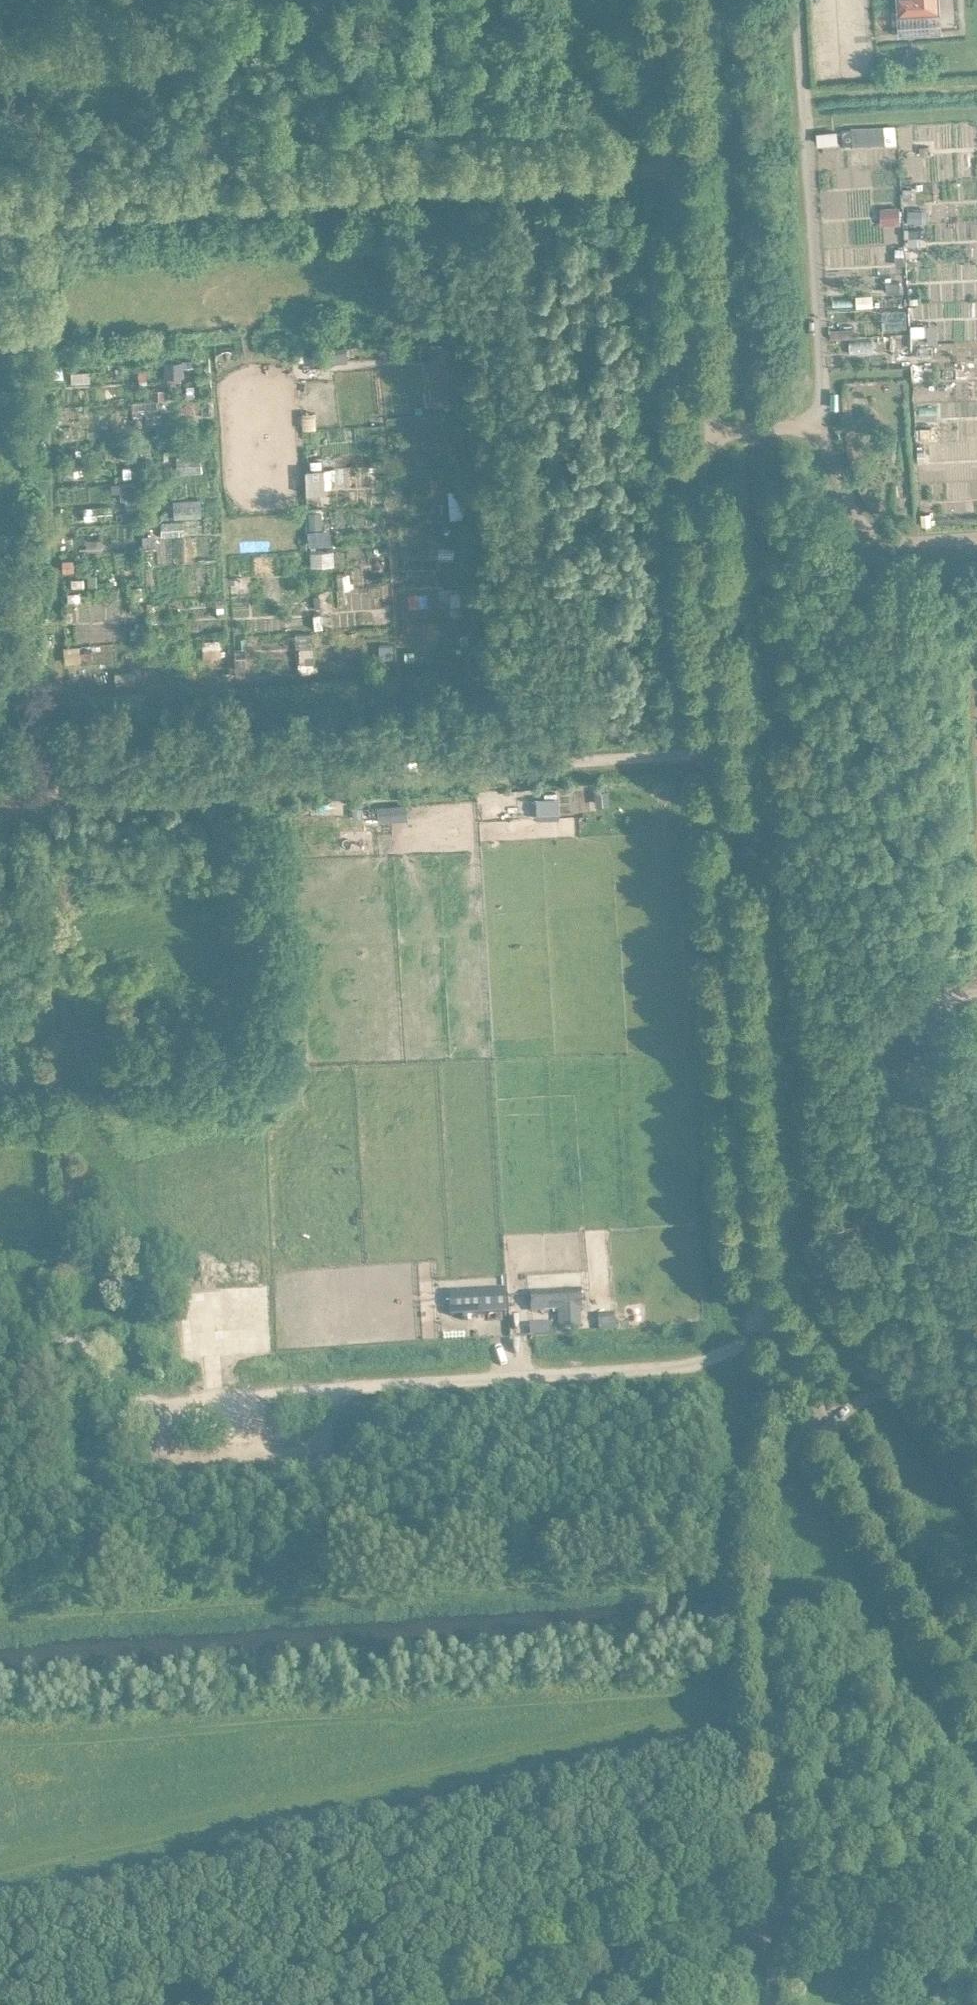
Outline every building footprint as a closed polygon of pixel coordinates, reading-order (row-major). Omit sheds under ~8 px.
[(919,7),(905,8),(907,24),(945,22),(943,0),(919,0),(919,7)] [(400,818),(387,819),(388,833),(401,832),(400,818)] [(469,1285),(457,1285),(459,1309),(514,1306),(513,1288),(470,1291),(469,1285)] [(588,1287),(536,1290),(537,1304),(566,1302),(567,1321),(588,1320),(587,1300),(588,1300),(588,1287)] [(621,1312),(606,1313),(607,1324),(622,1323),(621,1312)]
